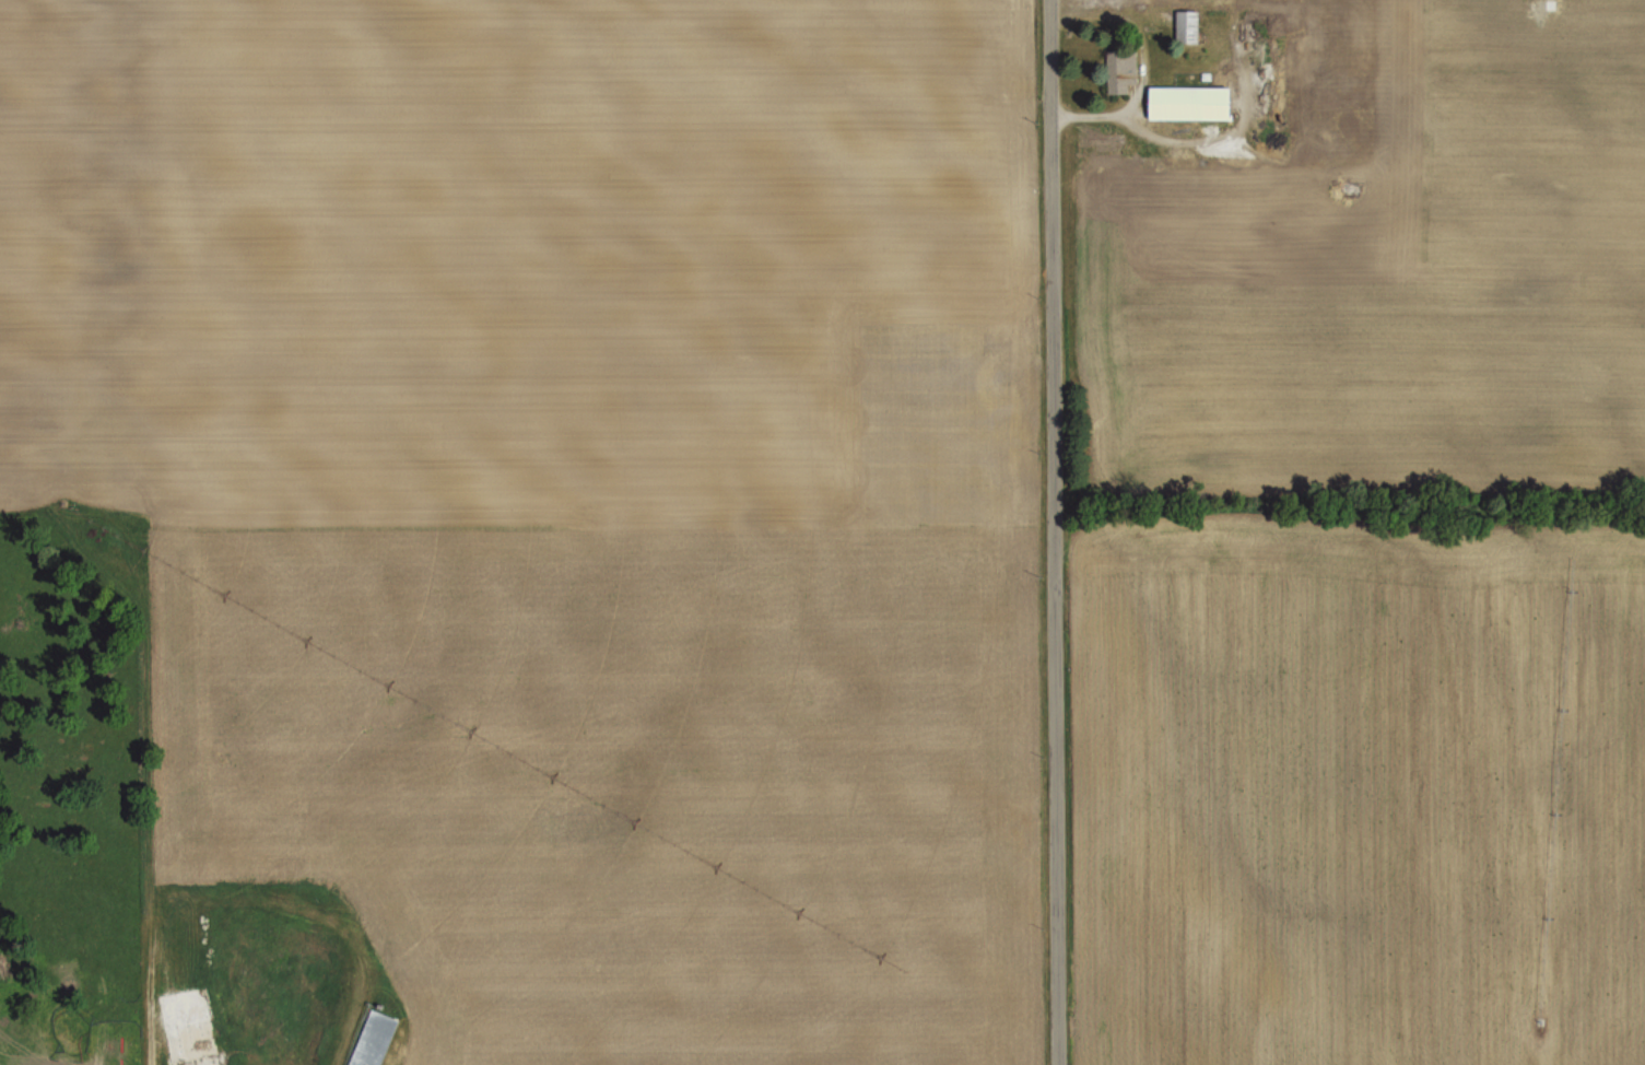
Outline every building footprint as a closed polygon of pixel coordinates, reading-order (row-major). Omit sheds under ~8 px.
[(1179,10),(1179,45),(1201,45),(1201,10),(1179,10)] [(1293,36),(1292,43),(1325,47),(1326,40),(1293,36)] [(1107,51),(1106,73),(1123,74),(1124,51),(1107,51)] [(1152,86),(1152,120),(1237,120),(1237,86),(1152,86)] [(347,1064),(383,1064),(400,1021),(369,1009),(347,1064)]
